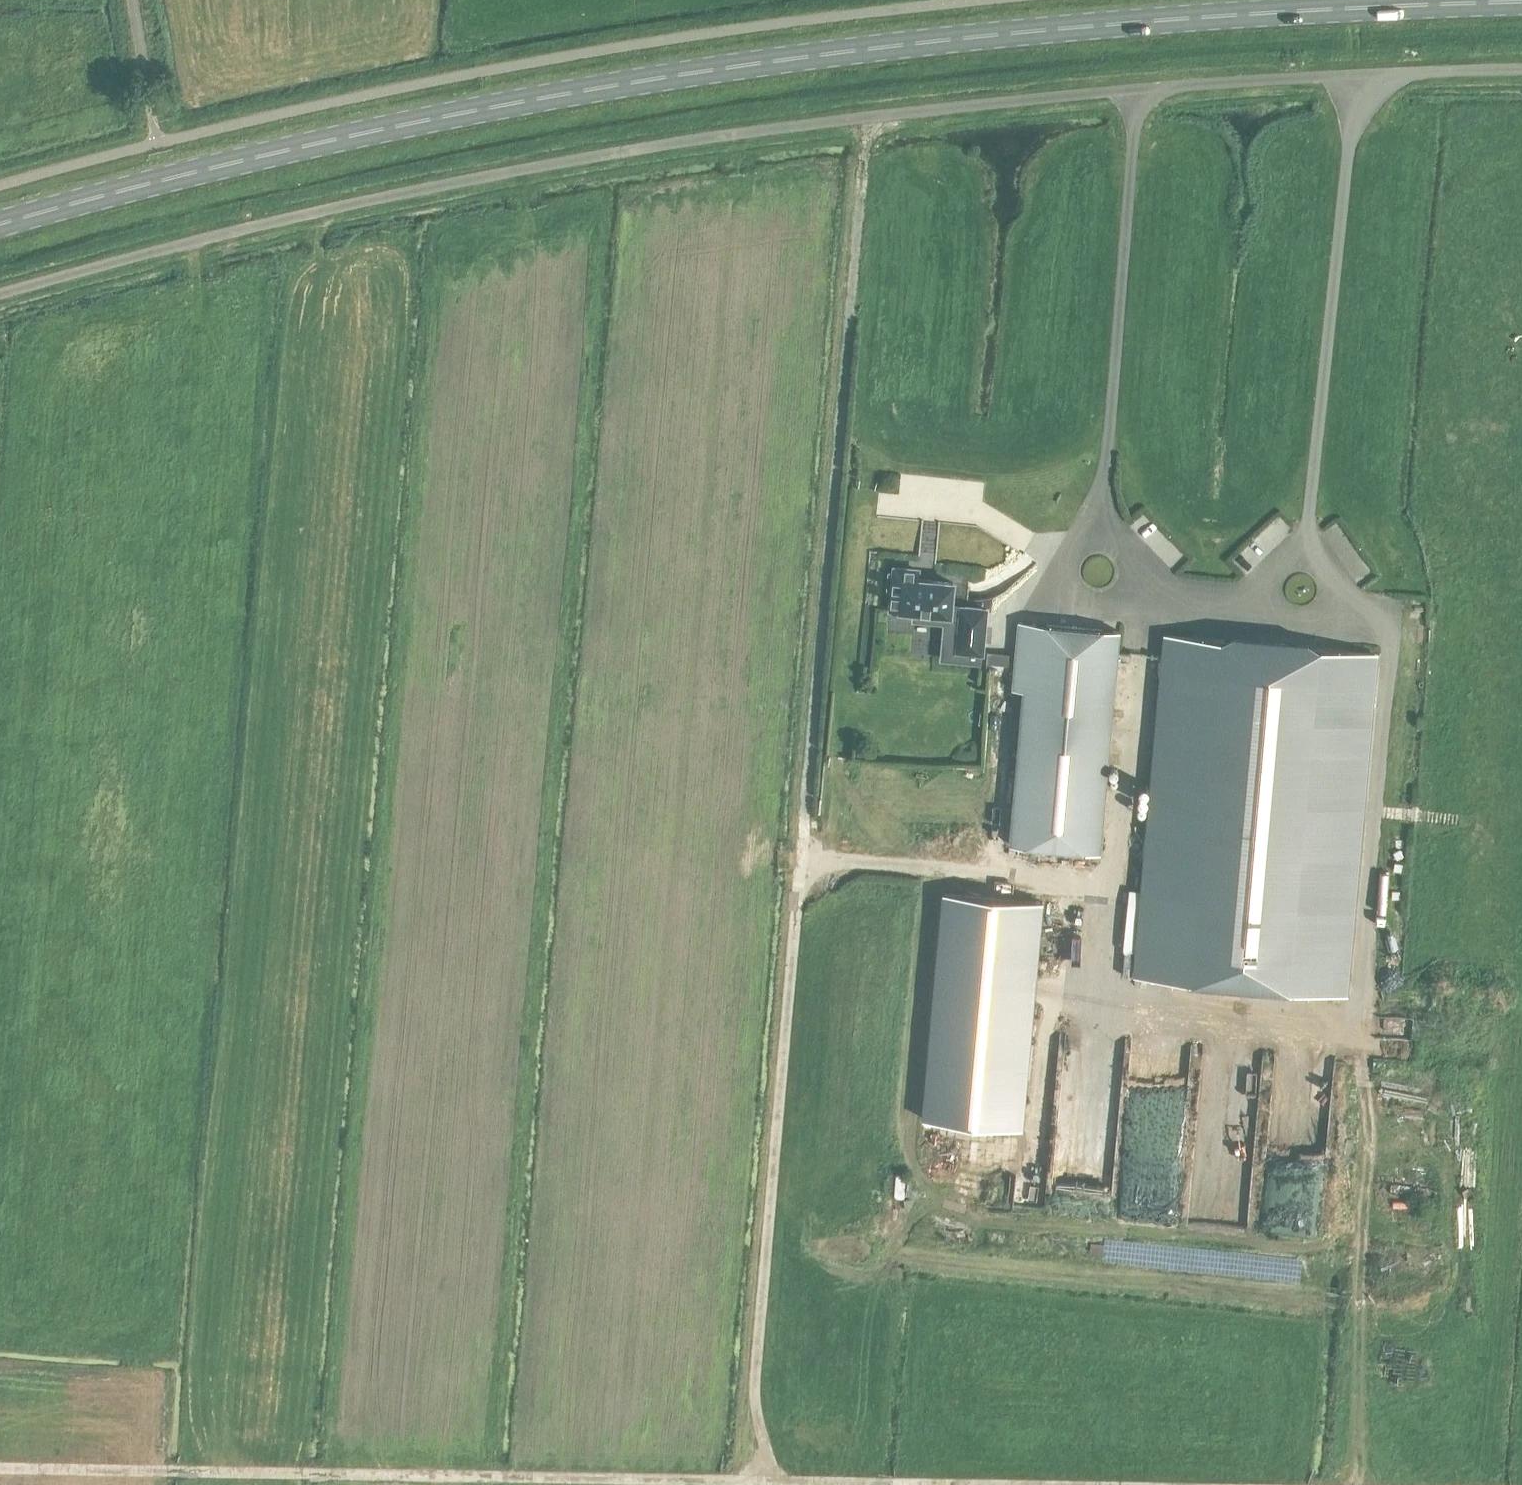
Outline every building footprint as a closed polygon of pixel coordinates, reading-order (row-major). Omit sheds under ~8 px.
[(891,608),(950,613),(953,583),(917,580),(918,571),(894,569),(894,573),(889,573),(888,591),(892,591),(891,608)] [(960,651),(981,653),(985,609),(964,607),(960,651)] [(1024,690),(1010,844),(1100,852),(1119,631),(1019,622),(1013,689),(1024,690)] [(1132,975),(1348,995),(1379,652),(1163,632),(1132,975)] [(1009,655),(987,653),(986,664),(1008,665),(1009,655)] [(922,1119),(1023,1128),(1044,901),(943,892),(922,1119)]
